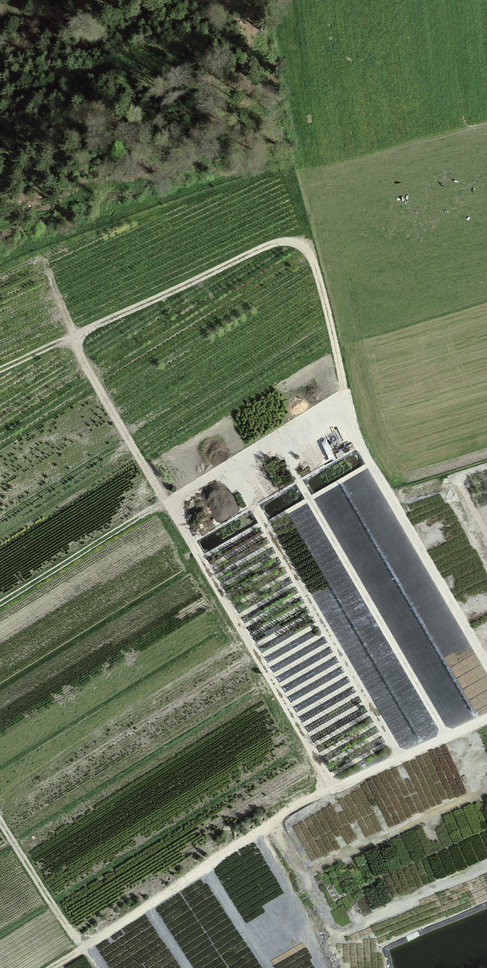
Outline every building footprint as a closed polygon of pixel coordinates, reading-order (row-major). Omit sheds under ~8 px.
[(370,751),(335,765),(340,777),(375,762),(370,751)]
